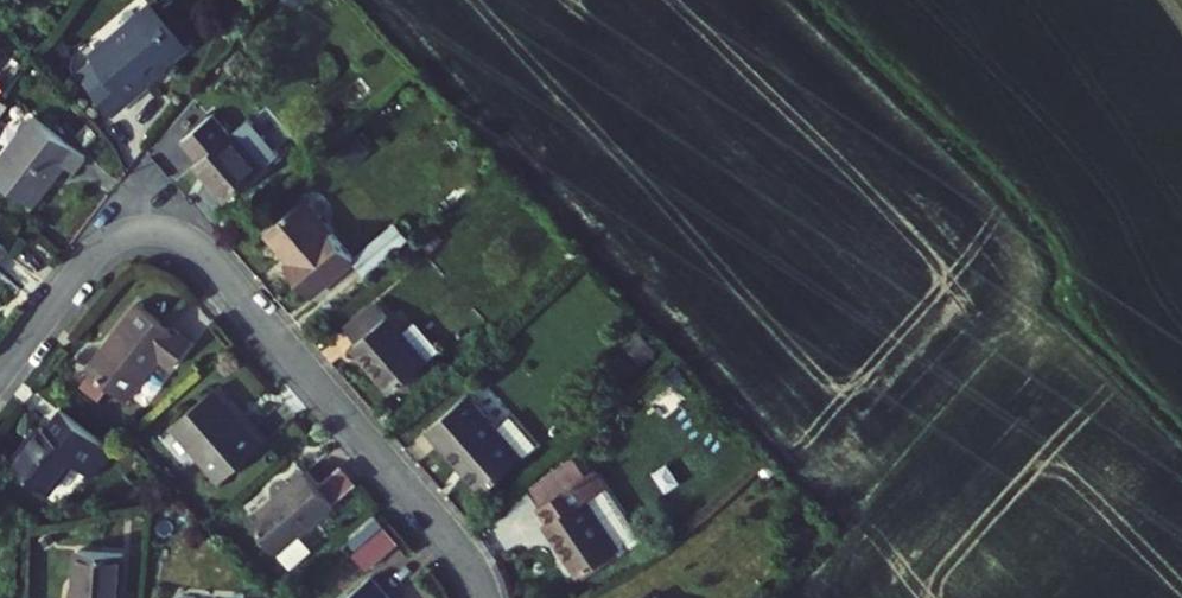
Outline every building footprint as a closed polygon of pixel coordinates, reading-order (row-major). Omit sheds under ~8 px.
[(105,68),(88,84),(126,127),(160,100),(155,93),(194,58),(156,15),(102,64),(105,68)] [(55,122),(7,181),(49,213),(63,195),(58,191),(76,169),(90,179),(104,161),(55,122)] [(235,128),(199,161),(250,216),(285,184),(235,128)] [(322,219),(283,251),(315,287),(309,294),(329,316),(372,276),(322,219)] [(20,258),(0,242),(0,284),(20,258)] [(145,318),(93,383),(136,416),(170,376),(182,386),(200,362),(145,318)] [(400,320),(370,347),(381,357),(374,365),(417,410),(452,378),(400,320)] [(241,389),(201,426),(253,484),(290,452),(250,410),(256,405),(241,389)] [(491,403),(446,445),(501,505),(546,467),(491,403)] [(49,435),(16,479),(54,506),(100,445),(69,422),(56,439),(49,435)] [(320,480),(266,528),(296,565),(351,516),(320,480)] [(586,500),(558,521),(567,536),(559,543),(595,590),(632,561),(586,500)] [(369,567),(400,539),(377,515),(347,544),(369,567)] [(103,563),(101,597),(142,597),(143,566),(103,563)] [(362,597),(411,597),(389,573),(362,597)]
